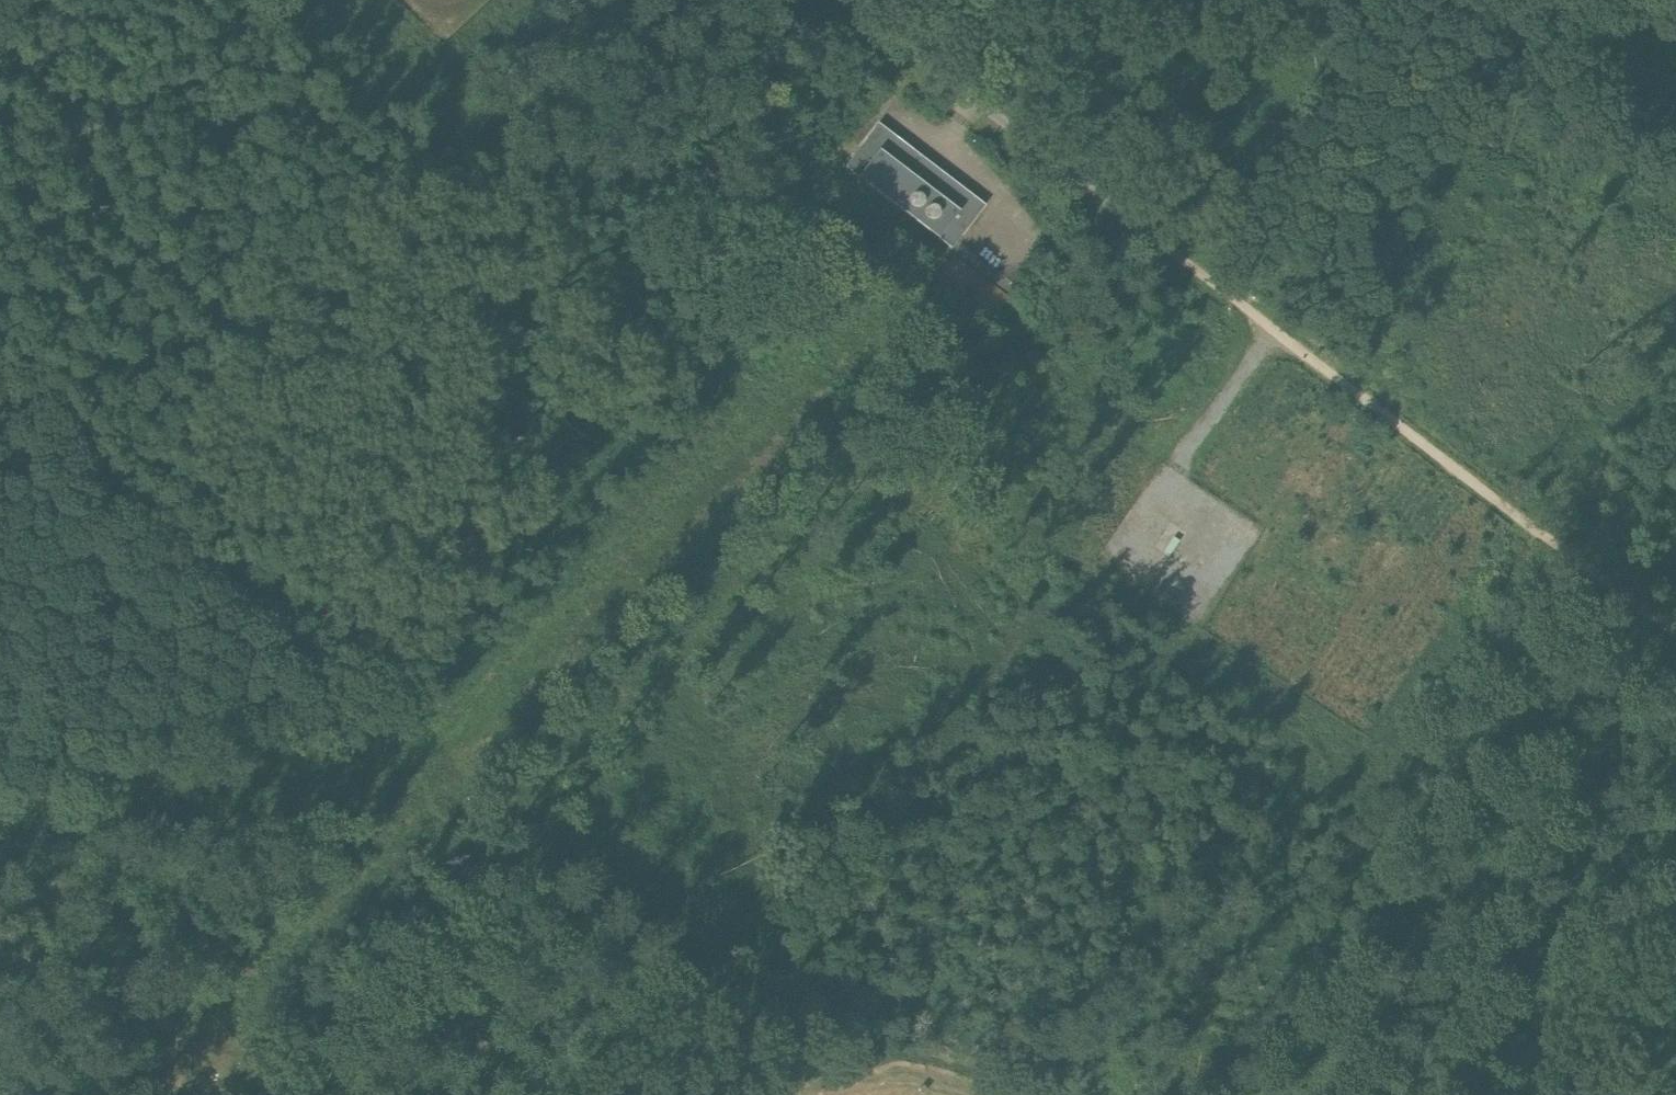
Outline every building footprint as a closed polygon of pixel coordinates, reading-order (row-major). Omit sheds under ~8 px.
[(993,208),(882,127),(848,173),(959,254),(993,208)]
